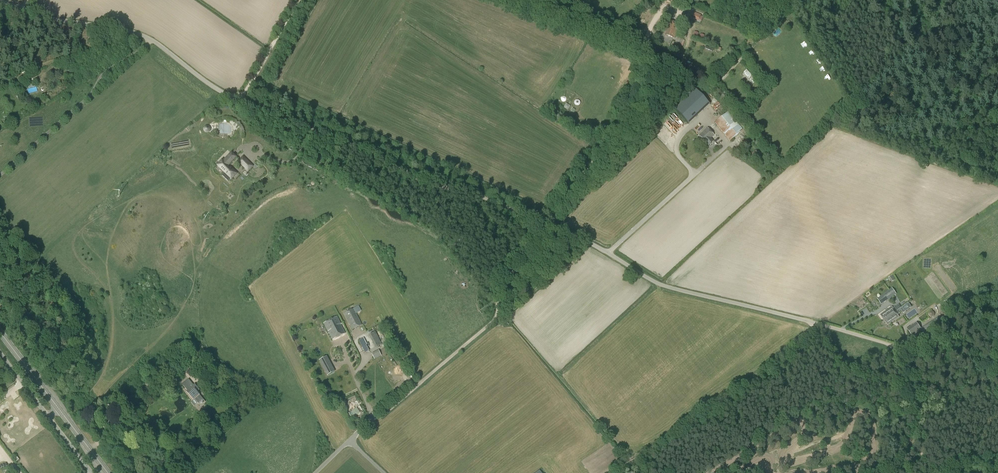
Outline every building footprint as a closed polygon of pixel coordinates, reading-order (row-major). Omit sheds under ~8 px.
[(698,21),(700,15),(688,10),(686,16),(698,21)] [(675,38),(680,25),(668,21),(664,31),(666,32),(665,34),(675,38)] [(752,76),(746,70),(744,73),(749,78),(752,76)] [(673,108),(686,124),(708,105),(695,89),(673,108)] [(772,115),(782,108),(778,103),(769,110),(772,115)] [(730,141),(743,130),(728,112),(715,123),(730,141)] [(708,146),(713,142),(710,139),(714,136),(708,128),(699,136),(708,146)] [(227,166),(236,157),(232,153),(223,161),(222,160),(218,165),(225,172),(224,173),(230,179),(236,173),(231,168),(230,169),(227,166)] [(248,171),(252,166),(243,157),(239,161),(248,171)] [(887,301),(897,294),(892,288),(877,298),(881,303),(886,300),(887,301)] [(883,319),(895,311),(892,307),(880,315),(883,319)] [(352,330),(362,325),(354,309),(344,314),(352,330)] [(895,311),(883,319),(887,323),(898,315),(895,311)] [(331,339),(345,333),(340,323),(337,316),(324,323),(331,339)] [(912,336),(921,330),(916,323),(907,329),(912,336)] [(375,348),(382,344),(375,332),(369,335),(375,348)] [(377,349),(370,353),(373,359),(380,355),(377,349)] [(194,368),(199,363),(192,355),(187,359),(194,368)] [(331,364),(327,356),(319,360),(323,368),(331,364)] [(195,384),(193,385),(187,390),(186,391),(193,400),(191,402),(194,406),(198,403),(200,406),(205,402),(197,392),(199,390),(195,384)] [(611,458),(598,465),(600,469),(613,462),(611,458)]
